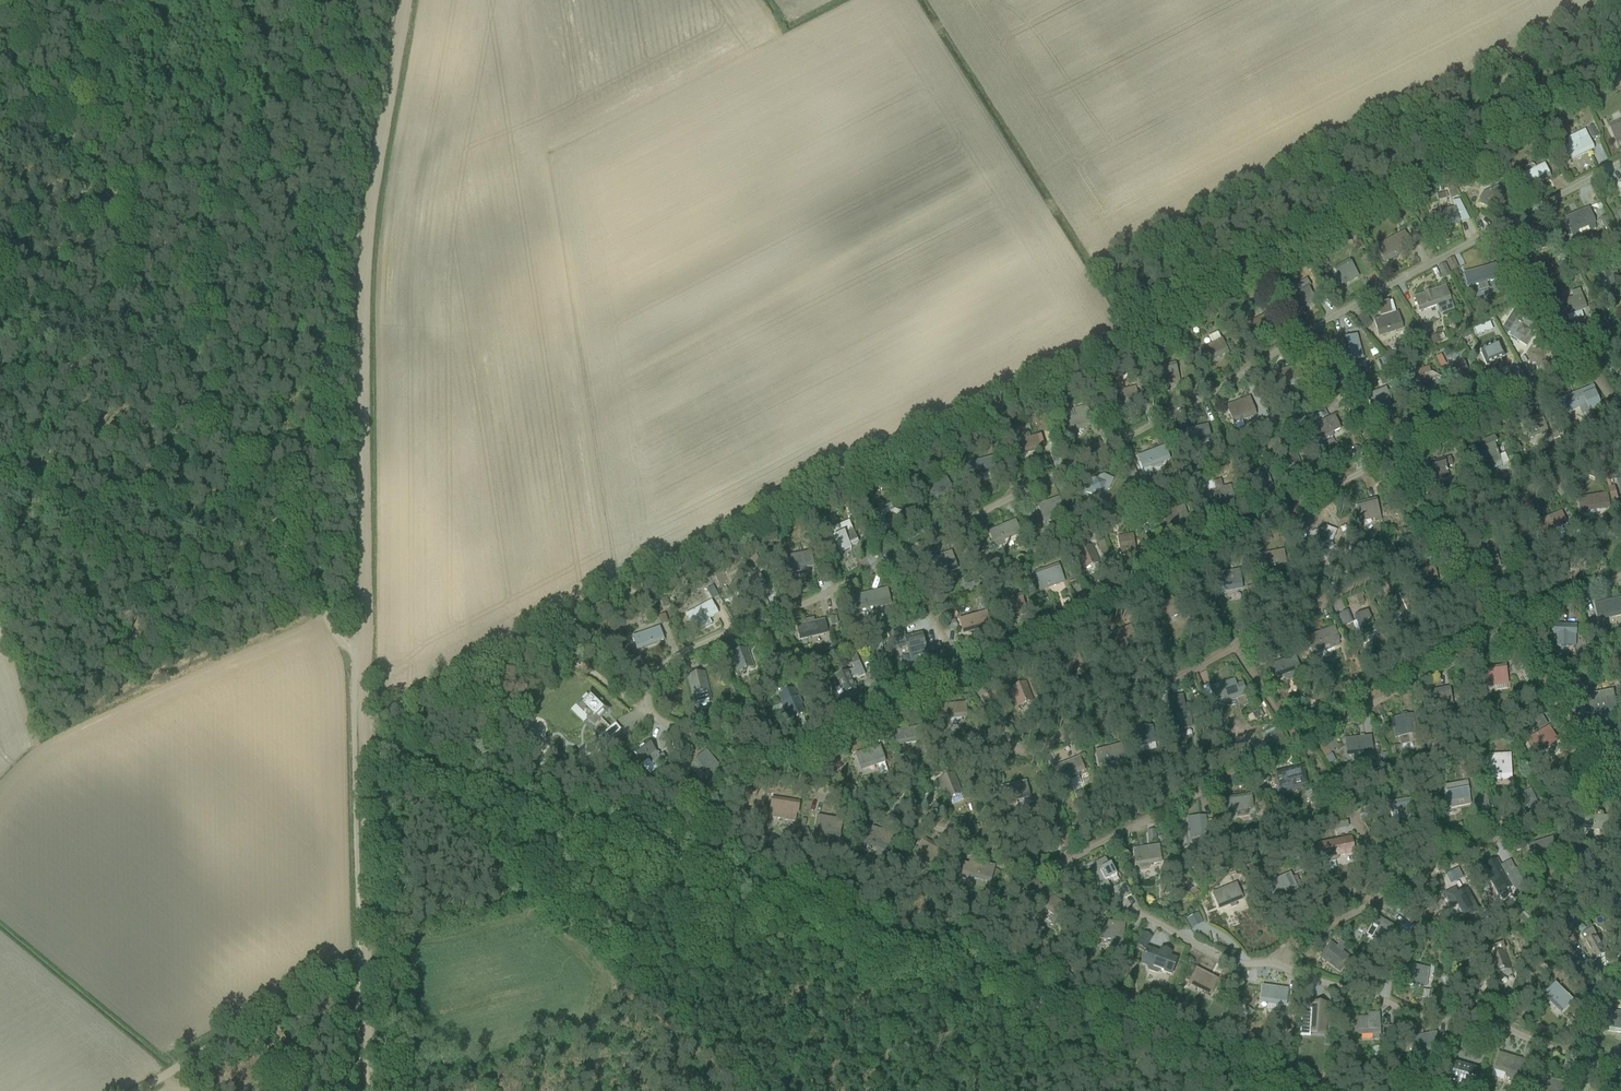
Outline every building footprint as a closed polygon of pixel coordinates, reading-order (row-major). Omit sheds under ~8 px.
[(1610,127),(1616,140),(1620,138),(1620,121),(1610,127)] [(1567,145),(1564,147),(1566,151),(1567,154),(1571,160),(1576,158),(1585,153),(1590,151),(1588,146),(1590,145),(1587,137),(1586,136),(1583,130),(1568,137),(1566,143),(1567,145)] [(1564,146),(1553,151),(1557,159),(1567,154),(1566,151),(1564,147),(1564,146)] [(1549,152),(1541,155),(1544,161),(1552,157),(1549,152)] [(1525,173),(1519,177),(1520,179),(1525,189),(1531,186),(1542,181),(1547,179),(1544,174),(1547,172),(1543,165),(1535,169),(1533,165),(1531,165),(1525,167),(1524,170),(1525,173)] [(1467,179),(1461,182),(1464,187),(1470,184),(1467,179)] [(1482,193),(1482,194),(1478,204),(1489,208),(1491,203),(1496,205),(1498,199),(1504,202),(1508,191),(1496,186),(1494,191),(1489,189),(1487,195),(1482,193)] [(1438,213),(1431,215),(1431,216),(1432,220),(1435,231),(1452,226),(1459,224),(1459,223),(1455,211),(1463,209),(1459,200),(1451,201),(1453,209),(1443,212),(1442,210),(1440,209),(1438,209),(1437,211),(1438,213)] [(1565,218),(1567,224),(1573,238),(1596,229),(1594,224),(1588,208),(1565,218)] [(1608,226),(1605,217),(1599,219),(1603,228),(1608,226)] [(1413,224),(1407,227),(1410,232),(1416,229),(1413,224)] [(1399,236),(1377,247),(1380,254),(1384,262),(1387,260),(1388,263),(1391,263),(1396,260),(1397,257),(1396,256),(1395,254),(1399,251),(1400,254),(1406,250),(1411,247),(1404,233),(1399,236)] [(1357,236),(1350,240),(1355,250),(1362,246),(1357,236)] [(1565,246),(1567,249),(1569,253),(1574,249),(1572,246),(1570,243),(1565,246)] [(1334,270),(1337,275),(1342,284),(1357,276),(1348,261),(1334,270)] [(1464,274),(1466,282),(1468,287),(1499,279),(1496,265),(1464,274)] [(1310,275),(1304,278),(1307,284),(1313,280),(1310,275)] [(1291,295),(1294,300),(1300,309),(1314,301),(1306,287),(1291,295)] [(1415,298),(1417,306),(1419,305),(1421,310),(1436,305),(1439,315),(1453,310),(1445,287),(1415,298)] [(1555,304),(1555,305),(1558,313),(1560,312),(1562,317),(1568,315),(1567,312),(1577,309),(1578,312),(1585,309),(1579,290),(1570,292),(1572,299),(1555,304)] [(1514,293),(1504,299),(1507,304),(1517,298),(1514,293)] [(1381,318),(1374,321),(1376,328),(1377,328),(1379,334),(1392,329),(1393,332),(1402,329),(1397,313),(1396,314),(1391,315),(1387,302),(1377,306),(1381,318)] [(1477,336),(1494,331),(1491,322),(1474,327),(1477,336)] [(1513,325),(1512,326),(1507,335),(1517,342),(1526,347),(1532,338),(1538,328),(1529,322),(1526,326),(1521,323),(1518,328),(1513,325)] [(1415,325),(1409,326),(1411,334),(1417,332),(1415,325)] [(1190,353),(1197,367),(1209,361),(1207,359),(1218,354),(1219,356),(1224,354),(1222,349),(1225,348),(1217,332),(1207,337),(1210,344),(1190,353)] [(1316,334),(1309,339),(1312,344),(1320,340),(1316,334)] [(1441,343),(1439,335),(1434,337),(1429,338),(1432,346),(1437,344),(1441,343)] [(1362,359),(1356,336),(1343,340),(1349,362),(1362,359)] [(1469,336),(1462,340),(1465,348),(1473,344),(1469,336)] [(1480,351),(1480,352),(1485,362),(1495,358),(1496,361),(1504,357),(1498,343),(1480,351)] [(1186,355),(1180,358),(1183,365),(1190,362),(1186,355)] [(1401,355),(1395,357),(1398,363),(1404,362),(1401,355)] [(1512,376),(1508,365),(1516,362),(1514,356),(1485,365),(1491,383),(1512,376)] [(1462,361),(1449,367),(1456,382),(1468,377),(1462,361)] [(1158,368),(1159,373),(1162,384),(1178,380),(1174,364),(1158,368)] [(1296,366),(1272,375),(1271,375),(1277,391),(1301,382),(1296,366)] [(1414,378),(1408,388),(1427,398),(1432,388),(1434,389),(1440,379),(1430,374),(1427,379),(1422,376),(1419,381),(1414,378)] [(1498,384),(1489,388),(1493,396),(1501,392),(1498,384)] [(1558,400),(1562,411),(1563,413),(1578,407),(1581,416),(1600,409),(1594,393),(1595,392),(1593,387),(1558,400)] [(1386,408),(1392,405),(1385,388),(1366,396),(1369,402),(1371,401),(1374,409),(1379,407),(1379,408),(1381,407),(1381,406),(1385,405),(1386,408)] [(1108,395),(1109,399),(1112,409),(1119,407),(1118,405),(1129,402),(1130,404),(1136,403),(1135,400),(1138,399),(1135,389),(1108,395)] [(1227,407),(1231,417),(1232,421),(1245,416),(1246,419),(1252,417),(1246,400),(1227,407)] [(1061,420),(1062,424),(1065,434),(1072,432),(1072,429),(1083,426),(1084,429),(1089,427),(1088,422),(1090,421),(1088,413),(1086,406),(1074,409),(1076,416),(1061,420)] [(1333,416),(1308,428),(1315,441),(1321,438),(1321,440),(1324,441),(1326,441),(1331,438),(1332,437),(1333,435),(1332,433),(1337,431),(1335,426),(1337,425),(1333,416)] [(1188,429),(1185,418),(1174,420),(1176,431),(1188,429)] [(1183,432),(1184,440),(1186,439),(1188,445),(1210,440),(1207,426),(1183,432)] [(1014,442),(1015,446),(1018,456),(1024,455),(1023,452),(1034,449),(1035,452),(1041,450),(1039,445),(1042,444),(1040,436),(1030,438),(1029,434),(1027,433),(1019,435),(1018,438),(1018,441),(1014,442)] [(1478,457),(1482,467),(1483,468),(1490,465),(1488,461),(1498,456),(1493,446),(1496,444),(1493,438),(1480,445),(1484,454),(1478,457)] [(1314,441),(1309,443),(1315,455),(1319,453),(1314,441)] [(1292,447),(1277,453),(1286,472),(1292,469),(1293,470),(1294,470),(1294,469),(1301,466),(1292,447)] [(1138,457),(1141,465),(1142,470),(1166,461),(1161,448),(1138,457)] [(1361,450),(1354,448),(1352,455),(1358,457),(1361,450)] [(970,464),(970,467),(973,478),(979,476),(978,474),(989,471),(990,474),(996,473),(995,468),(998,467),(995,458),(970,464)] [(1436,481),(1448,478),(1445,468),(1451,466),(1449,459),(1425,465),(1427,473),(1433,471),(1436,481)] [(1601,469),(1609,479),(1615,474),(1607,465),(1601,469)] [(1010,469),(1013,476),(1019,474),(1015,466),(1010,469)] [(1251,474),(1253,479),(1257,489),(1270,484),(1264,469),(1251,474)] [(1178,474),(1176,481),(1185,483),(1186,477),(1178,474)] [(1083,492),(1094,496),(1096,491),(1101,493),(1103,488),(1109,490),(1113,480),(1103,475),(1101,480),(1095,478),(1093,483),(1088,481),(1083,492)] [(945,477),(921,489),(928,502),(936,498),(934,495),(942,491),(944,493),(949,491),(946,486),(949,485),(945,477)] [(1204,503),(1212,501),(1213,503),(1223,500),(1223,503),(1233,501),(1231,490),(1230,487),(1215,491),(1211,478),(1198,481),(1204,503)] [(1569,481),(1563,485),(1570,494),(1575,490),(1569,481)] [(1618,501),(1615,486),(1609,487),(1611,503),(1618,501)] [(1578,499),(1579,507),(1582,507),(1583,512),(1604,508),(1602,495),(1578,499)] [(1038,506),(1040,512),(1042,511),(1045,519),(1056,515),(1057,518),(1064,515),(1058,499),(1038,506)] [(1356,505),(1360,521),(1361,523),(1373,520),(1374,523),(1380,522),(1375,500),(1356,505)] [(1529,519),(1537,514),(1529,502),(1521,507),(1529,519)] [(1163,514),(1163,515),(1166,526),(1178,522),(1181,531),(1190,527),(1184,507),(1163,514)] [(1538,522),(1541,530),(1542,534),(1549,531),(1551,534),(1561,530),(1559,527),(1565,525),(1560,513),(1538,522)] [(1015,522),(989,532),(993,540),(995,545),(996,549),(1004,545),(1003,541),(1020,534),(1015,522)] [(1580,534),(1578,522),(1568,524),(1569,527),(1564,528),(1565,536),(1580,534)] [(1306,544),(1316,548),(1317,548),(1319,543),(1324,546),(1327,540),(1332,542),(1336,531),(1326,527),(1324,533),(1318,530),(1316,536),(1310,534),(1306,544)] [(824,535),(828,545),(832,555),(839,552),(840,554),(851,549),(850,547),(857,543),(852,531),(833,539),(831,532),(824,535)] [(1507,536),(1510,546),(1512,551),(1525,546),(1519,531),(1507,536)] [(1118,537),(1119,543),(1121,554),(1135,552),(1132,535),(1118,537)] [(1076,554),(1079,559),(1083,569),(1090,565),(1090,566),(1092,566),(1091,565),(1098,562),(1093,552),(1091,547),(1076,554)] [(1485,570),(1499,566),(1493,550),(1480,554),(1485,570)] [(979,554),(986,571),(990,569),(994,568),(987,551),(983,552),(979,554)] [(1283,551),(1263,555),(1264,561),(1266,561),(1268,570),(1280,568),(1280,571),(1286,569),(1283,551)] [(783,557),(784,560),(786,571),(793,570),(792,567),(804,565),(805,568),(810,567),(809,561),(812,561),(811,552),(783,557)] [(957,569),(951,552),(932,559),(934,565),(936,564),(939,572),(944,571),(946,571),(946,570),(950,568),(951,571),(957,569)] [(1042,571),(1032,574),(1038,590),(1047,587),(1063,581),(1059,571),(1057,565),(1042,571)] [(1242,589),(1239,571),(1219,574),(1220,580),(1222,580),(1223,589),(1228,588),(1231,588),(1231,587),(1235,587),(1235,590),(1242,589)] [(735,587),(737,590),(741,600),(748,597),(747,594),(756,590),(758,592),(763,590),(762,587),(765,586),(760,575),(735,587)] [(1268,581),(1261,582),(1262,592),(1270,591),(1268,581)] [(1256,587),(1245,588),(1247,599),(1258,597),(1256,587)] [(888,589),(847,599),(849,611),(846,612),(847,618),(875,611),(877,606),(891,603),(888,589)] [(1002,601),(1003,607),(1006,617),(1025,612),(1021,596),(1002,601)] [(1597,610),(1599,621),(1620,616),(1620,604),(1620,599),(1596,604),(1597,610)] [(686,614),(688,618),(693,627),(700,624),(699,621),(708,616),(709,619),(715,616),(713,614),(716,612),(711,602),(710,601),(686,614)] [(1354,617),(1358,627),(1363,639),(1376,634),(1367,612),(1354,617)] [(960,620),(962,628),(963,634),(972,631),(972,633),(983,630),(983,628),(990,626),(986,613),(960,620)] [(1349,622),(1345,613),(1341,615),(1345,624),(1349,622)] [(665,615),(658,617),(661,625),(668,622),(665,615)] [(797,630),(799,637),(800,639),(823,634),(822,629),(826,628),(824,620),(814,622),(813,618),(802,621),(803,625),(797,626),(797,630)] [(1287,630),(1295,638),(1301,632),(1293,624),(1287,630)] [(1557,647),(1568,647),(1569,635),(1575,635),(1575,626),(1552,626),(1552,634),(1558,634),(1557,647)] [(659,627),(633,637),(636,646),(639,645),(640,649),(646,647),(645,645),(656,641),(657,644),(663,641),(659,627)] [(784,629),(779,631),(783,640),(788,638),(784,629)] [(1308,638),(1311,646),(1313,645),(1315,650),(1319,649),(1320,653),(1339,646),(1338,642),(1334,629),(1308,638)] [(927,661),(928,661),(925,649),(926,649),(925,647),(921,634),(917,635),(917,637),(906,640),(906,638),(905,638),(911,662),(916,661),(915,655),(925,653),(927,661)] [(938,646),(932,648),(933,655),(940,653),(938,646)] [(732,656),(735,666),(737,671),(744,669),(746,669),(745,668),(752,666),(751,661),(747,650),(732,656)] [(853,669),(835,677),(843,694),(856,689),(852,678),(857,676),(858,679),(864,676),(854,651),(845,655),(849,663),(850,662),(853,669)] [(1512,652),(1507,655),(1511,662),(1516,658),(1512,652)] [(716,655),(709,657),(710,664),(718,662),(716,655)] [(1277,678),(1283,676),(1283,678),(1288,681),(1293,679),(1295,675),(1294,672),(1299,671),(1297,667),(1299,666),(1298,661),(1296,662),(1294,657),(1270,666),(1273,674),(1276,673),(1277,678)] [(1507,683),(1505,666),(1485,669),(1488,685),(1507,683)] [(704,674),(688,678),(692,694),(700,692),(700,693),(701,692),(701,691),(708,690),(704,674)] [(1237,680),(1210,688),(1209,688),(1209,685),(1202,687),(1204,697),(1210,695),(1212,702),(1222,699),(1223,703),(1247,696),(1243,683),(1238,684),(1237,680)] [(1026,685),(1011,690),(1017,706),(1024,703),(1024,704),(1026,703),(1025,702),(1032,700),(1026,685)] [(1429,692),(1431,703),(1432,709),(1452,705),(1448,688),(1429,692)] [(594,726),(610,710),(590,690),(575,705),(587,717),(586,718),(594,726)] [(794,690),(779,697),(789,719),(796,716),(796,717),(798,716),(797,715),(804,712),(794,690)] [(1588,701),(1590,701),(1591,709),(1594,709),(1595,714),(1609,712),(1610,714),(1617,713),(1614,697),(1613,690),(1587,695),(1588,701)] [(1187,729),(1183,696),(1167,698),(1169,716),(1170,715),(1172,731),(1187,729)] [(938,706),(938,715),(941,714),(942,720),(946,720),(946,722),(950,727),(958,726),(961,722),(961,718),(966,718),(965,704),(938,706)] [(1208,710),(1211,718),(1219,715),(1216,707),(1208,710)] [(1414,734),(1410,716),(1393,719),(1397,738),(1398,738),(1400,746),(1409,744),(1408,736),(1414,734)] [(598,737),(604,744),(621,730),(615,723),(598,737)] [(748,730),(758,745),(769,737),(760,723),(748,730)] [(894,732),(896,740),(898,740),(899,745),(922,741),(920,727),(894,732)] [(1136,730),(1138,741),(1139,747),(1156,743),(1152,727),(1136,730)] [(1548,728),(1527,740),(1535,754),(1541,751),(1540,748),(1552,741),(1548,734),(1551,733),(1548,728)] [(943,731),(935,731),(936,742),(944,741),(943,731)] [(1520,741),(1525,738),(1522,731),(1516,735),(1520,741)] [(1350,753),(1353,753),(1361,760),(1372,759),(1371,754),(1370,737),(1346,740),(1346,746),(1349,745),(1350,753)] [(667,760),(663,754),(659,757),(648,742),(633,753),(641,764),(650,757),(653,761),(652,762),(656,768),(667,760)] [(1324,742),(1317,746),(1324,758),(1327,765),(1335,761),(1331,754),(1330,755),(1324,742)] [(1095,751),(1098,760),(1101,759),(1102,764),(1124,758),(1121,745),(1095,751)] [(879,747),(856,755),(858,760),(860,759),(863,767),(877,762),(877,765),(884,763),(879,747)] [(1245,754),(1241,747),(1236,751),(1240,757),(1245,754)] [(779,750),(771,757),(781,767),(788,760),(779,750)] [(707,751),(693,763),(709,782),(723,771),(707,751)] [(1510,755),(1490,756),(1490,762),(1490,780),(1511,779),(1510,761),(1510,755)] [(1054,768),(1057,776),(1060,775),(1062,780),(1066,778),(1067,780),(1070,781),(1078,778),(1080,775),(1079,773),(1084,771),(1082,768),(1085,767),(1082,761),(1080,762),(1079,758),(1054,768)] [(1179,760),(1181,769),(1187,768),(1185,759),(1179,760)] [(1277,773),(1278,779),(1280,789),(1304,784),(1300,768),(1277,773)] [(1342,769),(1335,771),(1336,777),(1344,775),(1342,769)] [(938,780),(940,784),(946,799),(953,796),(953,797),(954,797),(954,796),(961,793),(953,774),(938,780)] [(1001,788),(1003,794),(1005,804),(1029,798),(1025,782),(1001,788)] [(1466,783),(1444,787),(1448,809),(1456,808),(1455,801),(1469,799),(1466,783)] [(855,789),(851,787),(848,786),(845,792),(848,794),(852,795),(855,789)] [(1318,788),(1311,792),(1304,795),(1308,803),(1315,800),(1322,796),(1318,788)] [(1226,799),(1227,807),(1228,813),(1252,809),(1250,795),(1226,799)] [(772,799),(771,810),(770,816),(789,818),(790,810),(799,812),(801,803),(772,799)] [(1412,800),(1389,804),(1390,812),(1396,811),(1398,823),(1409,821),(1407,809),(1413,808),(1412,800)] [(1139,814),(1135,806),(1127,810),(1131,818),(1139,814)] [(1586,815),(1585,823),(1584,829),(1610,831),(1612,818),(1586,815)] [(818,817),(815,834),(839,838),(842,821),(818,817)] [(1187,819),(1188,829),(1189,840),(1207,838),(1205,817),(1187,819)] [(869,827),(867,833),(864,845),(888,853),(893,835),(869,827)] [(1068,835),(1060,839),(1065,849),(1072,846),(1068,835)] [(1354,852),(1352,839),(1342,841),(1318,846),(1320,859),(1338,856),(1342,855),(1354,852)] [(1532,851),(1534,857),(1535,859),(1549,855),(1549,857),(1556,855),(1551,839),(1528,847),(1530,852),(1532,851)] [(924,840),(918,850),(916,855),(933,864),(941,850),(924,840)] [(1150,864),(1153,864),(1160,863),(1158,847),(1158,845),(1132,849),(1135,867),(1138,866),(1138,869),(1141,871),(1148,869),(1150,867),(1150,864)] [(1106,881),(1116,876),(1110,864),(1107,865),(1104,859),(1095,863),(1091,875),(1100,891),(1103,892),(1110,888),(1106,881)] [(971,860),(969,866),(965,865),(961,879),(968,880),(969,874),(984,878),(983,881),(990,883),(994,867),(971,860)] [(1496,860),(1483,867),(1489,877),(1497,894),(1503,891),(1505,890),(1510,887),(1501,870),(1496,860)] [(1170,864),(1164,867),(1170,876),(1176,872),(1170,864)] [(1075,870),(1067,873),(1070,880),(1078,877),(1075,870)] [(1235,874),(1235,875),(1237,881),(1243,878),(1241,872),(1235,874)] [(1267,885),(1269,890),(1274,899),(1280,897),(1279,894),(1292,888),(1289,881),(1291,880),(1289,875),(1267,885)] [(1131,896),(1124,882),(1112,889),(1118,899),(1123,896),(1125,899),(1131,896)] [(1242,900),(1236,885),(1213,894),(1219,909),(1242,900)] [(1466,891),(1453,898),(1465,920),(1478,913),(1474,906),(1477,904),(1472,896),(1469,898),(1466,891)] [(1166,903),(1161,907),(1165,913),(1170,910),(1166,903)] [(1186,917),(1190,928),(1202,924),(1198,913),(1186,917)] [(1366,935),(1371,938),(1386,947),(1397,929),(1376,918),(1366,935)] [(1099,922),(1097,938),(1109,940),(1108,951),(1120,952),(1123,925),(1099,922)] [(1587,944),(1585,945),(1593,960),(1600,956),(1600,957),(1601,957),(1601,956),(1607,952),(1599,937),(1597,939),(1595,935),(1596,934),(1592,928),(1580,935),(1584,941),(1585,940),(1587,944)] [(1338,972),(1350,957),(1330,942),(1318,958),(1338,972)] [(1146,948),(1140,965),(1146,967),(1148,971),(1157,974),(1160,972),(1172,977),(1177,960),(1170,958),(1172,953),(1160,949),(1159,953),(1146,948)] [(1489,959),(1491,963),(1495,974),(1501,971),(1502,972),(1503,971),(1510,968),(1506,958),(1504,954),(1489,959)] [(1130,957),(1126,964),(1132,967),(1135,960),(1130,957)] [(1410,966),(1407,985),(1412,986),(1425,988),(1428,969),(1415,966),(1410,966)] [(1196,976),(1193,982),(1192,983),(1205,990),(1204,992),(1210,995),(1218,981),(1196,970),(1194,975),(1196,976)] [(1572,1002),(1555,985),(1543,996),(1552,1005),(1554,1003),(1561,1010),(1566,1004),(1568,1006),(1572,1002)] [(1263,987),(1261,1003),(1285,1006),(1286,1001),(1287,990),(1263,987)] [(1615,1005),(1620,1002),(1620,998),(1617,991),(1610,995),(1615,1005)] [(1131,995),(1120,999),(1124,1009),(1135,1005),(1131,995)] [(1327,1004),(1312,1003),(1311,1006),(1309,1034),(1310,1034),(1325,1035),(1327,1004)] [(1357,1025),(1357,1031),(1357,1033),(1372,1032),(1372,1035),(1379,1035),(1378,1012),(1371,1014),(1371,1018),(1354,1019),(1354,1025),(1357,1025)] [(1610,1012),(1607,1032),(1620,1034),(1620,1013),(1610,1012)] [(1571,1016),(1568,1020),(1573,1026),(1577,1022),(1571,1016)] [(1383,1027),(1383,1043),(1393,1042),(1392,1026),(1383,1027)] [(1415,1044),(1417,1052),(1431,1050),(1432,1052),(1438,1051),(1435,1034),(1411,1039),(1412,1044),(1415,1044)] [(1497,1061),(1494,1072),(1505,1075),(1505,1076),(1506,1079),(1509,1080),(1508,1083),(1515,1085),(1519,1072),(1522,1062),(1499,1055),(1497,1061)] [(1455,1065),(1450,1080),(1473,1087),(1478,1072),(1455,1065)] [(1574,1090),(1576,1090),(1581,1090),(1587,1080),(1580,1077),(1574,1090)] [(1535,1089),(1535,1090),(1561,1090),(1563,1084),(1538,1078),(1535,1089)]
